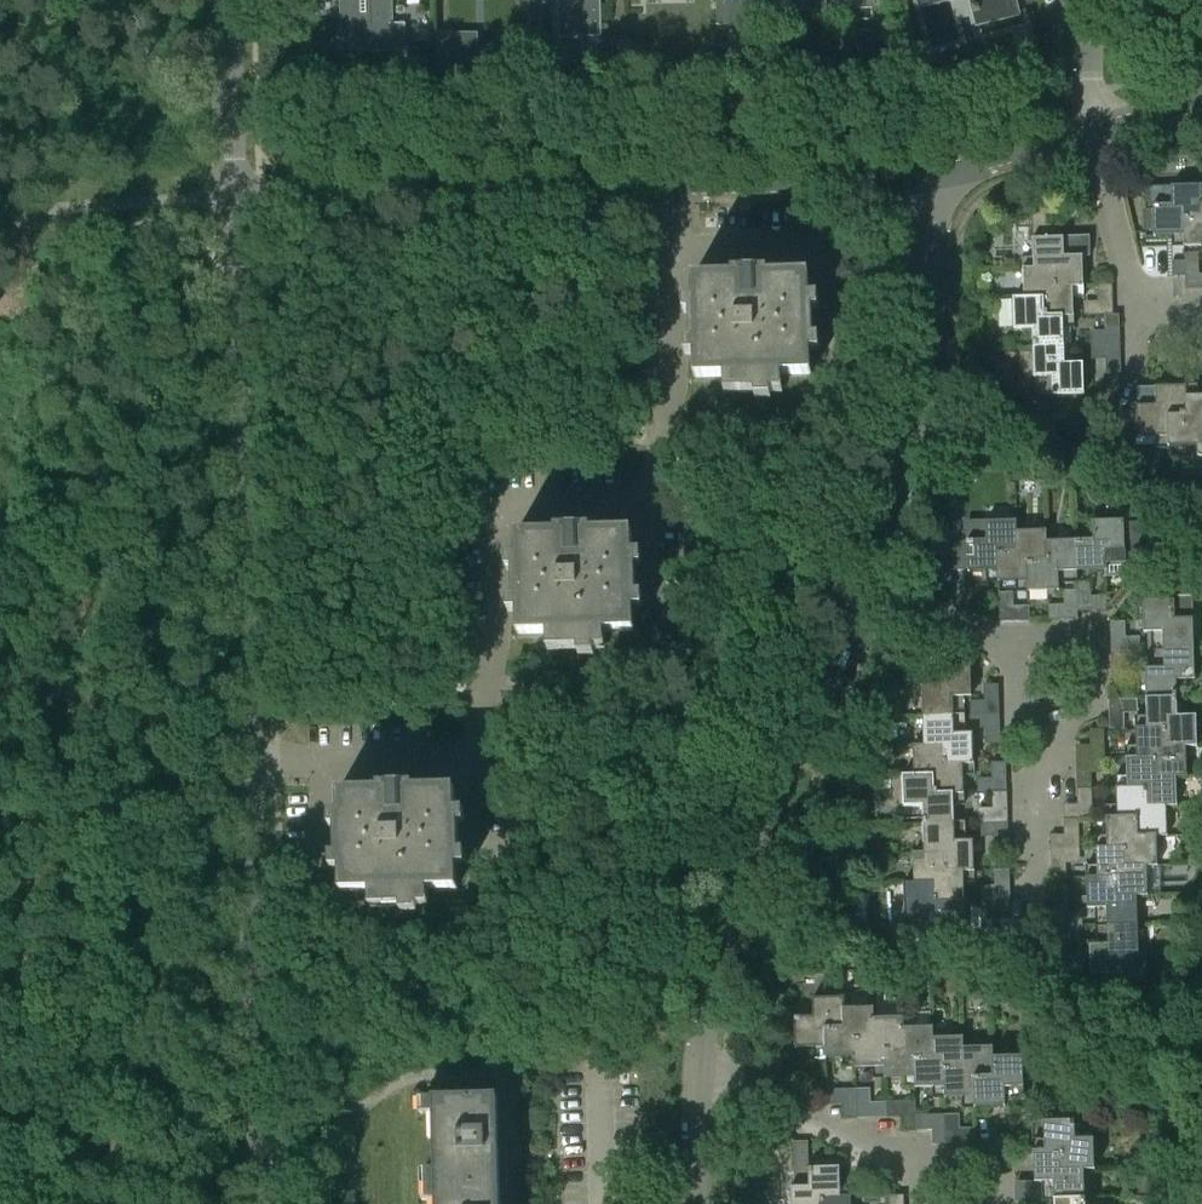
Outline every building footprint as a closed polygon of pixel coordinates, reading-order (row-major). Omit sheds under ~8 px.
[(362,49),(405,48),(404,24),(391,24),(390,0),(360,0),(362,49)] [(558,39),(601,38),(600,0),(557,0),(558,39)] [(718,26),(748,26),(747,0),(717,0),(718,26)] [(787,8),(803,8),(803,0),(787,0),(787,8)] [(804,6),(805,11),(827,11),(826,0),(804,0),(804,6)] [(981,25),(1020,15),(1016,0),(974,0),(981,25)] [(731,42),(732,60),(749,59),(748,42),(731,42)] [(428,73),(428,57),(410,57),(410,73),(428,73)] [(1184,236),(1184,216),(1201,215),(1201,185),(1148,187),(1149,207),(1154,207),(1155,237),(1184,236)] [(1032,210),(1032,225),(1048,224),(1047,210),(1032,210)] [(1201,246),(1201,215),(1184,216),(1184,236),(1184,247),(1201,246)] [(1084,287),(1083,256),(1089,256),(1088,237),(1064,238),(1062,238),(1033,239),(1034,269),(1053,269),(1053,288),(1073,287),(1073,288),(1084,287)] [(1170,261),(1171,276),(1186,276),(1186,261),(1170,261)] [(1023,269),(1024,299),(1043,299),(1043,317),(1064,317),(1074,317),(1073,288),(1073,287),(1053,288),(1053,269),(1034,269),(1023,269)] [(695,378),(724,377),(725,391),(782,389),(782,376),(811,375),(809,275),(692,278),(695,378)] [(1098,286),(1099,301),(1113,301),(1113,285),(1098,286)] [(1033,329),(1033,347),(1065,346),(1064,317),(1043,317),(1043,299),(1024,299),(1013,299),(1014,329),(1033,329)] [(1105,315),(1105,330),(1120,330),(1120,314),(1105,315)] [(1065,346),(1033,347),(1034,377),(1053,376),(1054,395),(1085,394),(1084,363),(1065,364),(1065,346)] [(1106,359),(1106,374),(1122,374),(1121,358),(1106,359)] [(1121,438),(1168,437),(1169,437),(1168,418),(1187,417),(1187,397),(1188,397),(1187,386),(1156,387),(1156,391),(1137,392),(1138,411),(1120,412),(1121,438)] [(1198,446),(1199,446),(1198,426),(1201,426),(1201,396),(1188,397),(1187,397),(1187,417),(1168,418),(1169,437),(1168,437),(1168,447),(1198,446)] [(1093,539),(1075,540),(1076,571),(1104,570),(1104,577),(1126,576),(1124,520),(1093,521),(1093,539)] [(969,572),(998,571),(997,551),(1016,551),(1015,531),(1017,531),(1017,521),(986,522),(986,540),(968,541),(969,572)] [(998,582),(1027,581),(1027,561),(1047,561),(1046,541),(1047,541),(1047,530),(1017,531),(1015,531),(1016,551),(997,551),(998,571),(998,582)] [(516,535),(518,586),(519,634),(548,633),(548,647),(606,645),(605,632),(634,631),(631,531),(516,535)] [(1027,561),(1027,581),(1028,581),(1028,591),(1059,590),(1058,572),(1076,571),(1075,540),(1047,541),(1046,541),(1047,561),(1027,561)] [(938,542),(938,557),(954,557),(953,542),(938,542)] [(1163,631),(1163,649),(1194,649),(1193,594),(1173,595),(1173,600),(1143,601),(1144,632),(1163,631)] [(1091,595),(1092,611),(1107,610),(1107,595),(1091,595)] [(1049,604),(1049,619),(1065,619),(1064,604),(1049,604)] [(1014,606),(1015,622),(1030,621),(1030,606),(1014,606)] [(1110,622),(1111,637),(1126,637),(1126,621),(1110,622)] [(1145,668),(1146,698),(1177,697),(1176,679),(1195,678),(1194,649),(1163,649),(1164,667),(1145,668)] [(1128,680),(1127,664),(1112,665),(1112,680),(1128,680)] [(922,686),(923,716),(954,715),(954,698),(972,697),(972,666),(940,667),(941,686),(922,686)] [(984,685),(985,701),(1000,701),(999,685),(984,685)] [(1146,698),(1147,727),(1147,728),(1165,727),(1165,747),(1187,746),(1197,746),(1196,714),(1178,715),(1177,697),(1146,698)] [(1110,714),(1110,729),(1125,728),(1125,713),(1110,714)] [(923,716),(924,745),(924,746),(943,745),(944,764),(964,763),(964,764),(975,764),(973,733),(954,734),(954,715),(923,716)] [(1136,727),(1137,757),(1137,758),(1155,757),(1156,776),(1177,775),(1177,776),(1188,775),(1187,746),(1165,747),(1165,727),(1147,728),(1147,727),(1136,727)] [(985,729),(986,744),(1001,744),(1000,728),(985,729)] [(1090,730),(1091,745),(1106,744),(1105,730),(1090,730)] [(913,745),(914,775),(914,776),(932,776),(933,794),(954,793),(954,794),(965,794),(964,764),(964,763),(944,764),(943,745),(924,746),(924,745),(913,745)] [(1126,757),(1127,786),(1127,787),(1144,786),(1145,806),(1167,805),(1167,806),(1178,805),(1177,776),(1177,775),(1156,776),(1155,757),(1137,758),(1137,757),(1126,757)] [(992,763),(992,778),(1007,777),(1007,762),(992,763)] [(1077,774),(1077,789),(1092,789),(1092,773),(1077,774)] [(923,806),(923,824),(955,823),(954,794),(954,793),(933,794),(932,776),(914,776),(914,775),(903,776),(904,807),(923,806)] [(1117,787),(1118,816),(1118,817),(1135,816),(1136,836),(1157,835),(1157,836),(1168,835),(1167,806),(1167,805),(1145,806),(1144,786),(1127,787),(1127,786),(1117,787)] [(428,890),(457,888),(455,789),(339,792),(342,891),(370,891),(371,904),(429,902),(428,890)] [(1092,789),(1077,789),(1078,804),(1093,804),(1092,789)] [(992,792),(993,808),(1008,807),(1007,792),(992,792)] [(1106,817),(1107,846),(1107,847),(1126,847),(1126,866),(1148,865),(1148,866),(1158,865),(1157,836),(1157,835),(1136,836),(1135,816),(1118,817),(1118,816),(1106,817)] [(1064,819),(1065,835),(1080,834),(1079,819),(1064,819)] [(923,824),(924,853),(943,852),(943,871),(964,870),(964,872),(975,872),(974,841),(955,841),(955,823),(923,824)] [(1009,851),(1009,836),(993,836),(994,852),(1009,851)] [(1097,847),(1098,876),(1098,877),(1116,876),(1116,895),(1137,895),(1137,896),(1148,895),(1148,866),(1148,865),(1126,866),(1126,847),(1107,847),(1107,846),(1097,847)] [(913,853),(914,882),(914,883),(933,882),(933,901),(954,900),(954,902),(965,902),(964,872),(964,870),(943,871),(943,852),(924,853),(913,853)] [(1051,863),(1052,878),(1067,878),(1066,863),(1051,863)] [(995,870),(995,885),(1010,885),(1010,870),(995,870)] [(1106,907),(1107,925),(1138,924),(1137,896),(1137,895),(1116,895),(1116,876),(1098,877),(1098,876),(1087,877),(1088,908),(1106,907)] [(914,883),(914,882),(903,882),(905,937),(926,937),(926,931),(955,930),(954,902),(954,900),(933,901),(933,882),(914,883)] [(1052,898),(1053,913),(1068,913),(1067,897),(1052,898)] [(982,914),(982,930),(997,929),(997,913),(982,914)] [(1138,924),(1107,925),(1108,943),(1089,944),(1090,975),(1114,974),(1114,980),(1146,979),(1146,953),(1139,953),(1138,924)] [(1054,941),(1054,956),(1070,956),(1069,941),(1054,941)] [(796,1049),(825,1048),(826,1048),(825,1028),(844,1027),(844,1008),(844,997),(813,998),(814,1017),(795,1018),(796,1049)] [(825,1058),(855,1058),(856,1058),(855,1037),(874,1036),(874,1018),(874,1007),(844,1008),(844,1027),(825,1028),(826,1048),(825,1048),(825,1058)] [(855,1068),(885,1067),(886,1067),(886,1048),(905,1047),(904,1028),(904,1017),(874,1018),(874,1036),(855,1037),(856,1058),(855,1058),(855,1068)] [(765,1018),(766,1033),(781,1033),(781,1018),(765,1018)] [(885,1078),(915,1077),(915,1057),(934,1056),(933,1038),(934,1038),(934,1027),(904,1028),(905,1047),(886,1048),(886,1067),(885,1067),(885,1078)] [(915,1088),(944,1087),(945,1087),(945,1068),(964,1067),(963,1047),(964,1047),(964,1037),(934,1038),(933,1038),(934,1056),(915,1057),(915,1077),(915,1088)] [(945,1098),(974,1097),(975,1097),(975,1078),(994,1076),(993,1057),(993,1047),(964,1047),(963,1047),(964,1067),(945,1068),(945,1087),(944,1087),(945,1098)] [(975,1097),(974,1097),(975,1108),(1006,1107),(1006,1100),(1024,1099),(1023,1057),(993,1057),(994,1076),(975,1078),(975,1097)] [(827,1089),(828,1104),(843,1104),(842,1089),(827,1089)] [(437,1203),(500,1203),(497,1097),(434,1098),(437,1203)] [(886,1117),(886,1102),(871,1102),(872,1118),(886,1117)] [(901,1102),(886,1102),(886,1117),(902,1117),(901,1102)] [(917,1115),(917,1131),(932,1130),(932,1115),(917,1115)] [(1044,1121),(1045,1150),(1045,1151),(1062,1150),(1063,1170),(1084,1169),(1084,1170),(1095,1169),(1094,1138),(1075,1139),(1075,1120),(1044,1121)] [(961,1128),(961,1144),(976,1143),(976,1128),(961,1128)] [(1043,1200),(1054,1199),(1085,1198),(1084,1170),(1084,1169),(1063,1170),(1062,1150),(1045,1151),(1045,1150),(1034,1151),(1035,1182),(1043,1182),(1043,1200)] [(791,1187),(791,1203),(821,1203),(821,1198),(841,1197),(841,1196),(840,1167),(809,1168),(809,1176),(809,1187),(795,1187),(791,1187)] [(794,1176),(795,1187),(809,1187),(809,1176),(794,1176)] [(904,1195),(890,1196),(890,1203),(905,1203),(904,1195)] [(851,1196),(841,1196),(841,1197),(821,1198),(821,1203),(852,1203),(851,1196)]
